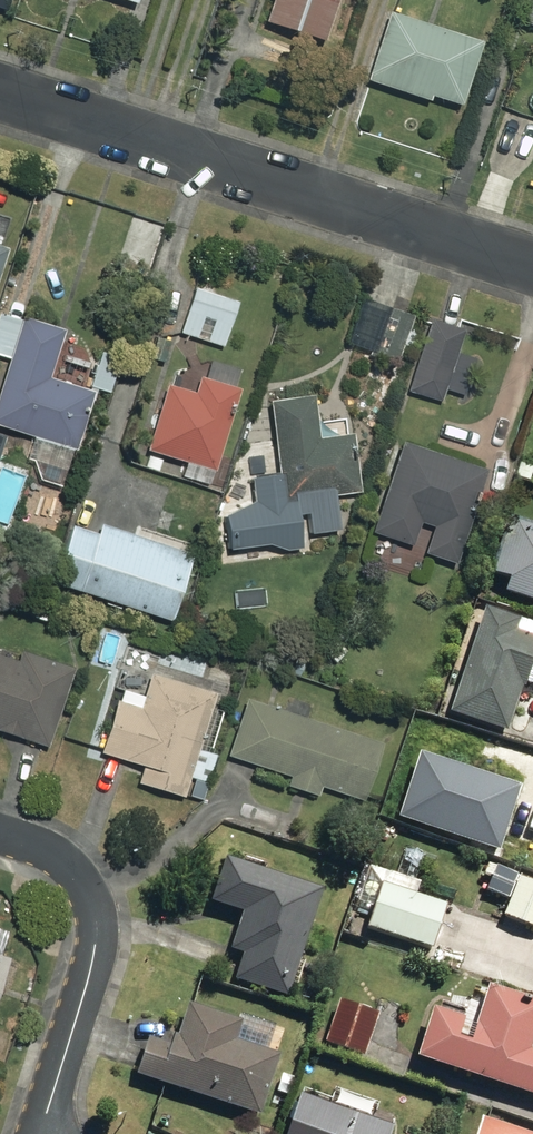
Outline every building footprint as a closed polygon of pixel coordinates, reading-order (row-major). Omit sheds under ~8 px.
[(14,10),(17,0),(0,0),(0,6),(14,10)] [(332,40),(346,0),(280,0),(274,20),(332,40)] [(440,96),(469,105),(490,41),(398,11),(375,80),(438,101),(440,96)] [(331,90),(337,73),(325,70),(319,87),(331,90)] [(15,248),(0,243),(0,293),(15,248)] [(193,312),(236,326),(245,302),(226,296),(226,298),(201,290),(193,312)] [(375,356),(402,364),(420,315),(393,306),(375,356)] [(0,410),(0,425),(82,451),(100,392),(56,378),(71,330),(31,317),(0,410)] [(413,391),(447,401),(472,330),(437,319),(413,391)] [(170,362),(176,342),(162,338),(156,358),(170,362)] [(98,387),(115,392),(125,356),(108,352),(98,387)] [(154,451),(221,471),(248,390),(207,377),(202,392),(175,384),(154,451)] [(278,401),(290,502),(368,492),(361,435),(327,439),(322,395),(278,401)] [(10,436),(0,433),(0,466),(10,436)] [(432,553),(463,565),(496,470),(410,441),(379,533),(419,546),(427,523),(441,527),(432,553)] [(166,461),(150,455),(146,465),(162,471),(166,461)] [(532,484),(532,482),(532,469),(524,466),(520,479),(532,484)] [(58,583),(178,622),(199,554),(106,524),(103,536),(76,527),(58,583)] [(517,524),(499,576),(518,582),(513,595),(532,602),(532,529),(517,524)] [(40,618),(56,623),(60,611),(43,605),(40,618)] [(512,734),(528,689),(530,690),(532,682),(532,638),(522,634),(525,624),(491,613),(455,714),(512,734)] [(329,651),(341,663),(351,652),(339,640),(329,651)] [(55,747),(80,669),(29,652),(25,663),(0,654),(0,729),(55,747)] [(144,783),(191,797),(223,693),(157,673),(150,696),(128,690),(109,754),(149,766),(144,783)] [(328,787),(370,801),(389,744),(253,699),(234,756),(296,776),(293,785),(325,795),(328,787)] [(209,799),(212,787),(200,784),(197,796),(209,799)] [(401,877),(417,882),(426,857),(410,851),(401,877)] [(240,982),(293,1000),(328,895),(232,863),(217,906),(249,916),(236,952),(249,956),(240,982)] [(493,867),(489,877),(497,880),(492,893),(515,902),(509,920),(532,929),(532,883),(493,867)] [(373,930),(437,951),(451,908),(387,886),(373,930)] [(13,956),(0,952),(0,998),(13,956)] [(532,1098),(532,1003),(497,991),(479,1047),(465,1043),(472,1024),(441,1014),(425,1062),(532,1098)] [(329,1045),(367,1059),(383,1016),(344,1002),(329,1045)] [(142,1077),(265,1119),(285,1059),(241,1045),(248,1025),(194,1007),(183,1039),(181,1038),(178,1049),(155,1041),(142,1077)] [(280,1094),(291,1099),(298,1081),(286,1077),(280,1094)] [(399,1132),(307,1101),(295,1133),(398,1133),(399,1132)] [(490,1124),(487,1133),(520,1133),(490,1124)]
